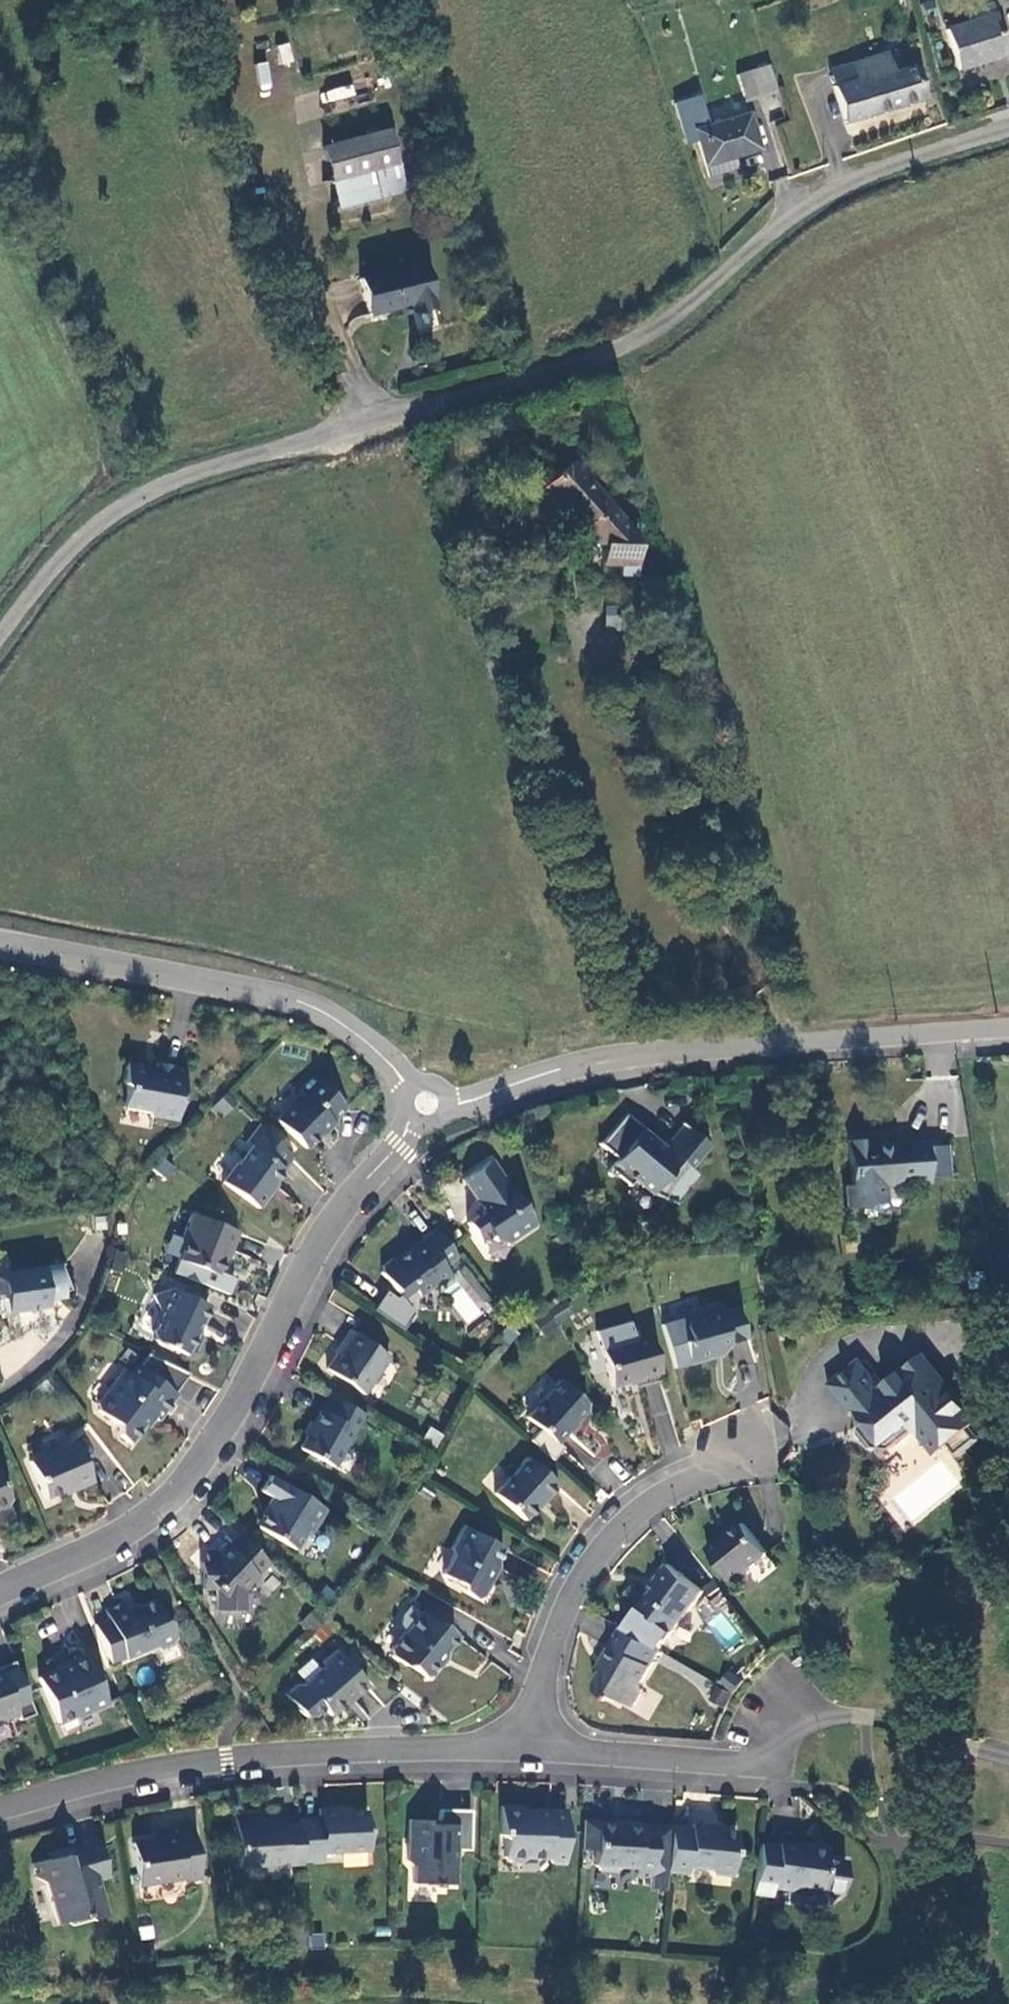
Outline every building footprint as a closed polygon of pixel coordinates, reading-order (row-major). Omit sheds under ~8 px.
[(967,7),(970,21),(994,14),(991,2),(967,7)] [(994,14),(970,21),(944,29),(957,68),(1008,53),(994,14)] [(735,29),(724,31),(741,99),(749,97),(742,70),(746,69),(735,29)] [(280,64),(294,62),(290,42),(276,45),(280,64)] [(886,61),(883,53),(847,63),(852,78),(828,85),(839,122),(922,96),(913,64),(902,67),(898,57),(886,61)] [(267,61),(257,63),(260,89),(271,87),(267,61)] [(353,85),(323,91),(325,102),(355,96),(353,85)] [(686,100),(670,104),(680,141),(693,137),(701,165),(731,156),(755,149),(744,115),(701,127),(696,109),(689,110),(686,100)] [(402,190),(387,130),(321,146),(337,206),(402,190)] [(734,168),(731,156),(701,165),(704,175),(734,168)] [(424,262),(360,275),(368,313),(411,305),(412,311),(434,307),(424,262)] [(575,553),(592,552),(592,572),(610,572),(609,583),(626,583),(627,553),(620,553),(620,542),(623,540),(597,512),(598,512),(561,472),(535,496),(571,536),(572,535),(576,539),(575,553)] [(627,553),(632,550),(623,540),(620,542),(620,553),(627,553)] [(607,605),(605,627),(619,629),(622,606),(607,605)] [(124,1082),(127,1088),(123,1108),(147,1113),(150,1117),(177,1123),(186,1069),(156,1050),(158,1063),(156,1068),(127,1062),(124,1082)] [(346,1108),(315,1075),(299,1092),(301,1094),(289,1105),(289,1108),(276,1121),(305,1150),(346,1108)] [(223,1118),(238,1103),(227,1092),(212,1106),(223,1118)] [(627,1114),(624,1117),(602,1145),(617,1159),(608,1171),(609,1177),(617,1177),(629,1186),(633,1181),(638,1188),(652,1195),(660,1199),(666,1202),(672,1205),(676,1205),(676,1201),(676,1200),(696,1175),(691,1170),(710,1146),(683,1125),(660,1151),(649,1142),(654,1136),(627,1114)] [(292,1158),(260,1126),(246,1144),(251,1147),(237,1167),(235,1165),(222,1183),(258,1210),(269,1195),(266,1193),(292,1158)] [(926,1139),(895,1142),(877,1143),(864,1143),(864,1139),(847,1140),(850,1187),(844,1187),(846,1209),(865,1207),(865,1204),(885,1203),(884,1185),(929,1182),(926,1139)] [(153,1149),(144,1167),(168,1180),(177,1162),(153,1149)] [(534,1224),(490,1159),(461,1179),(480,1208),(478,1215),(466,1224),(480,1243),(490,1236),(495,1242),(506,1244),(534,1224)] [(237,1232),(192,1215),(182,1237),(186,1240),(178,1259),(216,1275),(227,1251),(229,1251),(237,1232)] [(457,1256),(436,1231),(422,1241),(421,1240),(406,1251),(407,1254),(398,1260),(392,1259),(382,1267),(380,1273),(395,1292),(406,1283),(412,1290),(418,1296),(433,1285),(439,1286),(450,1277),(443,1267),(457,1256)] [(62,1293),(70,1289),(61,1265),(63,1264),(63,1263),(0,1273),(0,1295),(4,1294),(7,1314),(28,1310),(29,1313),(32,1313),(36,1312),(38,1310),(47,1308),(46,1301),(46,1300),(62,1293)] [(400,1299),(412,1290),(406,1283),(395,1292),(399,1297),(400,1299)] [(209,1307),(173,1289),(154,1295),(159,1314),(151,1332),(154,1343),(186,1357),(194,1352),(200,1339),(197,1332),(209,1307)] [(399,1297),(397,1299),(386,1291),(372,1310),(400,1329),(411,1312),(400,1299),(399,1297)] [(719,1344),(732,1340),(746,1337),(737,1307),(722,1310),(719,1301),(702,1306),(702,1313),(691,1317),(686,1326),(689,1339),(683,1341),(689,1364),(713,1356),(719,1344)] [(389,1358),(349,1330),(340,1343),(341,1348),(326,1369),(364,1394),(389,1358)] [(660,1373),(649,1334),(600,1347),(612,1387),(660,1373)] [(735,1350),(732,1340),(719,1344),(713,1356),(735,1350)] [(925,1352),(883,1386),(884,1387),(851,1413),(861,1425),(872,1416),(873,1405),(920,1367),(931,1381),(942,1373),(925,1352)] [(122,1370),(97,1404),(97,1411),(115,1424),(117,1435),(129,1444),(150,1415),(158,1421),(177,1396),(174,1394),(189,1375),(147,1355),(138,1367),(137,1366),(129,1376),(122,1370)] [(884,1387),(883,1386),(860,1358),(828,1384),(851,1413),(884,1387)] [(861,1425),(859,1434),(870,1447),(886,1448),(891,1449),(916,1429),(927,1431),(935,1425),(950,1443),(960,1457),(982,1439),(971,1426),(979,1420),(942,1373),(931,1381),(920,1367),(873,1405),(872,1416),(861,1425)] [(586,1403),(559,1380),(526,1418),(556,1445),(587,1411),(586,1403)] [(664,1383),(647,1386),(658,1452),(676,1449),(664,1383)] [(363,1414),(332,1397),(322,1412),(321,1412),(301,1449),(333,1467),(363,1414)] [(935,1455),(950,1443),(935,1425),(927,1431),(916,1429),(891,1449),(886,1448),(894,1457),(921,1437),(935,1455)] [(420,1442),(437,1451),(443,1437),(428,1428),(420,1442)] [(74,1442),(29,1462),(45,1499),(71,1488),(74,1491),(93,1483),(74,1442)] [(559,1486),(527,1458),(494,1492),(523,1520),(542,1500),(545,1500),(559,1486)] [(325,1511),(270,1476),(260,1490),(273,1498),(267,1508),(269,1512),(263,1514),(258,1522),(260,1528),(294,1550),(304,1534),(310,1534),(325,1511)] [(6,1507),(9,1501),(0,1480),(0,1510),(6,1507)] [(768,1553),(743,1524),(725,1539),(722,1538),(708,1549),(736,1584),(750,1573),(751,1566),(768,1553)] [(502,1548),(464,1526),(451,1548),(453,1556),(442,1575),(460,1585),(462,1591),(475,1599),(481,1597),(487,1586),(486,1578),(502,1548)] [(242,1588),(267,1562),(238,1535),(227,1546),(224,1543),(213,1554),(206,1554),(206,1563),(201,1563),(201,1589),(214,1589),(214,1610),(242,1609),(242,1588)] [(625,1629),(661,1650),(705,1592),(669,1565),(656,1581),(660,1584),(625,1629)] [(706,1617),(727,1604),(719,1590),(697,1603),(706,1617)] [(107,1619),(94,1625),(111,1665),(154,1647),(160,1649),(172,1644),(174,1639),(168,1622),(162,1620),(154,1600),(127,1610),(123,1602),(104,1610),(107,1619)] [(321,1632),(322,1614),(304,1613),(303,1630),(321,1632)] [(436,1625),(422,1613),(391,1650),(392,1657),(404,1666),(410,1666),(423,1678),(429,1678),(438,1667),(436,1659),(456,1637),(442,1624),(436,1625)] [(662,1651),(661,1650),(625,1629),(622,1628),(603,1661),(607,1664),(596,1683),(597,1691),(617,1701),(619,1698),(634,1707),(643,1691),(643,1683),(662,1651)] [(792,1658),(799,1667),(812,1656),(806,1648),(792,1658)] [(353,1697),(367,1684),(335,1650),(322,1662),(322,1668),(303,1685),(296,1685),(285,1695),(305,1716),(314,1717),(324,1707),(330,1715),(351,1696),(353,1697)] [(106,1704),(85,1655),(65,1663),(65,1666),(37,1678),(56,1723),(74,1716),(76,1718),(106,1704)] [(1,1719),(17,1713),(0,1670),(0,1719),(1,1719)] [(731,1672),(722,1682),(734,1691),(742,1681),(731,1672)] [(711,1700),(727,1708),(730,1699),(734,1693),(720,1685),(711,1700)] [(521,1807),(502,1807),(502,1836),(505,1841),(506,1858),(512,1864),(524,1863),(529,1858),(547,1859),(552,1865),(565,1865),(566,1811),(535,1811),(531,1813),(521,1813),(521,1807)] [(319,1818),(299,1820),(300,1824),(303,1862),(323,1861),(322,1854),(369,1850),(367,1811),(337,1813),(338,1810),(319,1811),(319,1818)] [(428,1819),(410,1819),(410,1862),(414,1867),(414,1883),(431,1884),(432,1887),(438,1887),(439,1883),(456,1884),(457,1850),(471,1850),(472,1810),(440,1810),(439,1824),(428,1824),(428,1819)] [(303,1862),(300,1824),(283,1825),(283,1821),(258,1823),(258,1816),(236,1817),(239,1867),(265,1867),(266,1872),(287,1870),(287,1867),(303,1865),(303,1862)] [(598,1822),(583,1821),(580,1851),(596,1852),(595,1867),(600,1871),(617,1872),(622,1868),(637,1869),(637,1877),(652,1878),(656,1827),(639,1826),(639,1825),(623,1823),(623,1826),(598,1824),(598,1822)] [(671,1827),(666,1872),(689,1874),(689,1868),(708,1869),(713,1874),(733,1876),(737,1831),(711,1829),(711,1826),(692,1825),(692,1829),(671,1827)] [(157,1840),(132,1845),(139,1887),(182,1880),(184,1883),(199,1880),(193,1830),(176,1833),(176,1835),(160,1838),(157,1840)] [(64,1857),(48,1861),(32,1866),(36,1879),(46,1885),(56,1925),(82,1919),(88,1921),(105,1917),(96,1881),(106,1877),(97,1842),(63,1852),(64,1857)] [(773,1848),(761,1846),(755,1893),(772,1895),(773,1888),(791,1890),(797,1886),(822,1890),(831,1901),(842,1892),(846,1863),(825,1860),(826,1852),(776,1846),(773,1848)] [(47,1856),(48,1861),(64,1857),(63,1852),(47,1856)]
